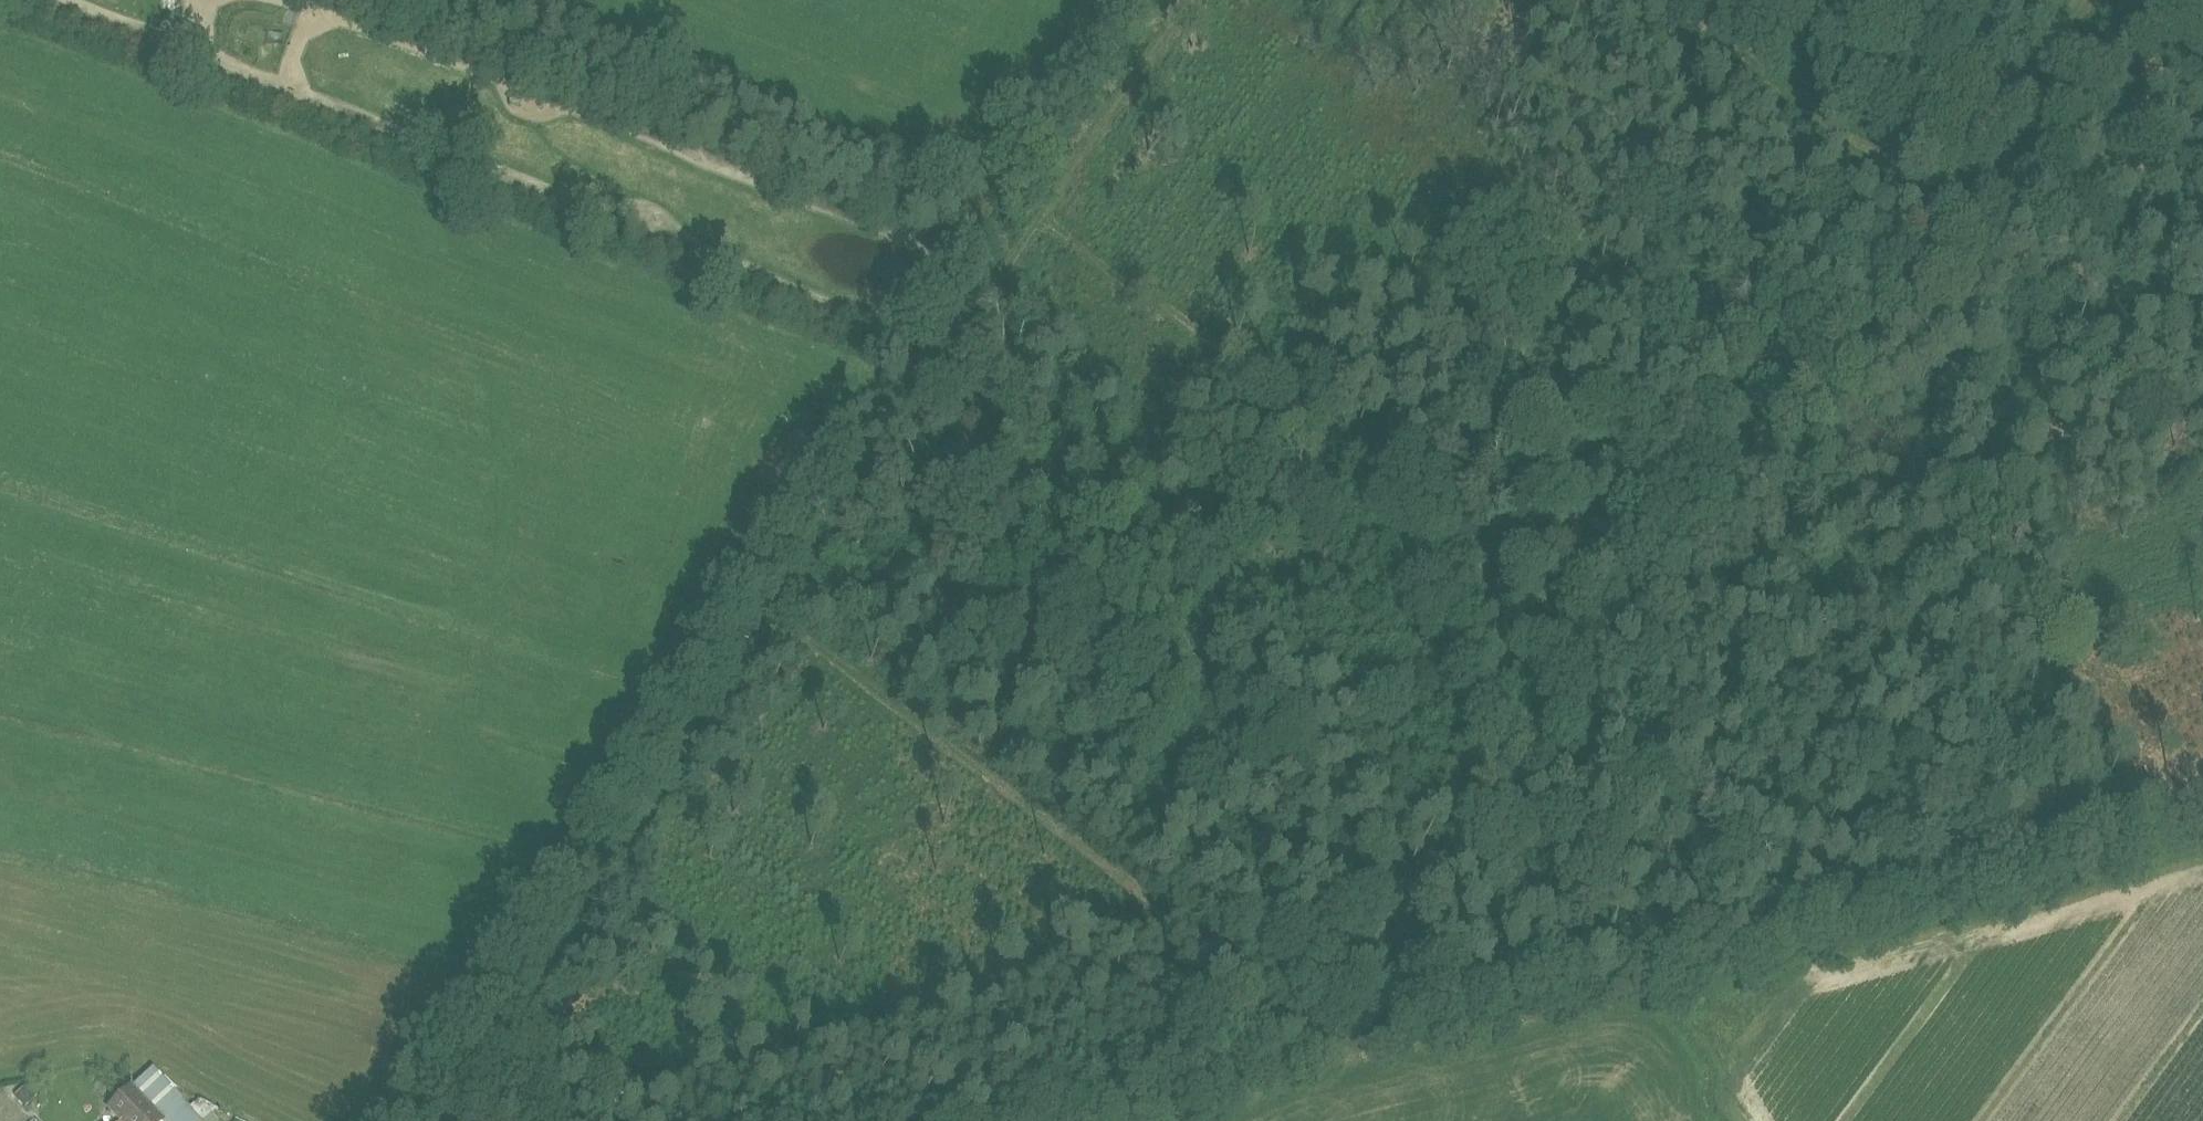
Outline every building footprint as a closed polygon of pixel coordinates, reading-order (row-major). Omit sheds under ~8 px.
[(149,1070),(133,1086),(131,1084),(108,1106),(121,1119),(119,1120),(163,1120),(164,1120),(165,1120),(199,1120),(149,1070)]
